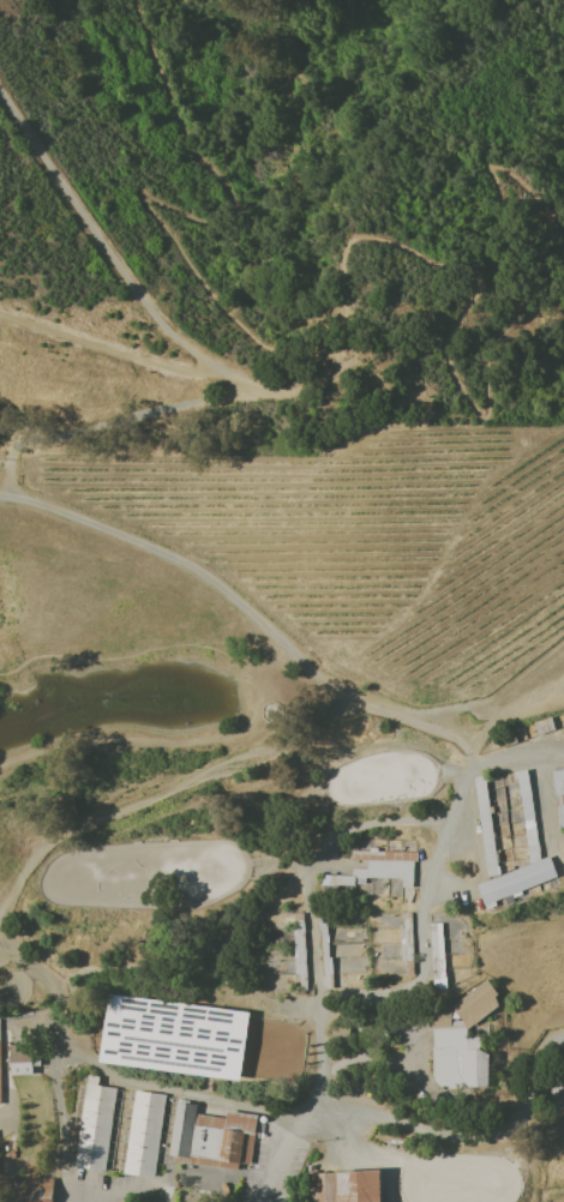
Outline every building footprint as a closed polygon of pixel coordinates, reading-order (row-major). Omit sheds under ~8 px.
[(473,779),(524,771),(538,863),(485,883),(473,779)] [(474,887),(481,906),(553,879),(546,859),(538,863),(485,883),(474,887)] [(450,1007),(468,1030),(498,1006),(493,999),(498,995),(485,979),(450,1007)] [(487,1086),(486,1058),(480,1058),(479,1037),(467,1038),(466,1028),(452,1029),(451,1009),(427,1010),(428,1034),(440,1033),(440,1045),(432,1045),(433,1088),(487,1086)] [(6,1039),(8,1074),(42,1072),(40,1036),(6,1039)] [(73,1167),(102,1172),(115,1089),(96,1088),(97,1078),(85,1077),(73,1167)] [(133,1092),(163,1095),(152,1178),(122,1173),(133,1092)] [(159,1151),(179,1153),(182,1101),(162,1100),(159,1151)] [(52,1179),(52,1201),(23,1201),(23,1179),(52,1179)]
